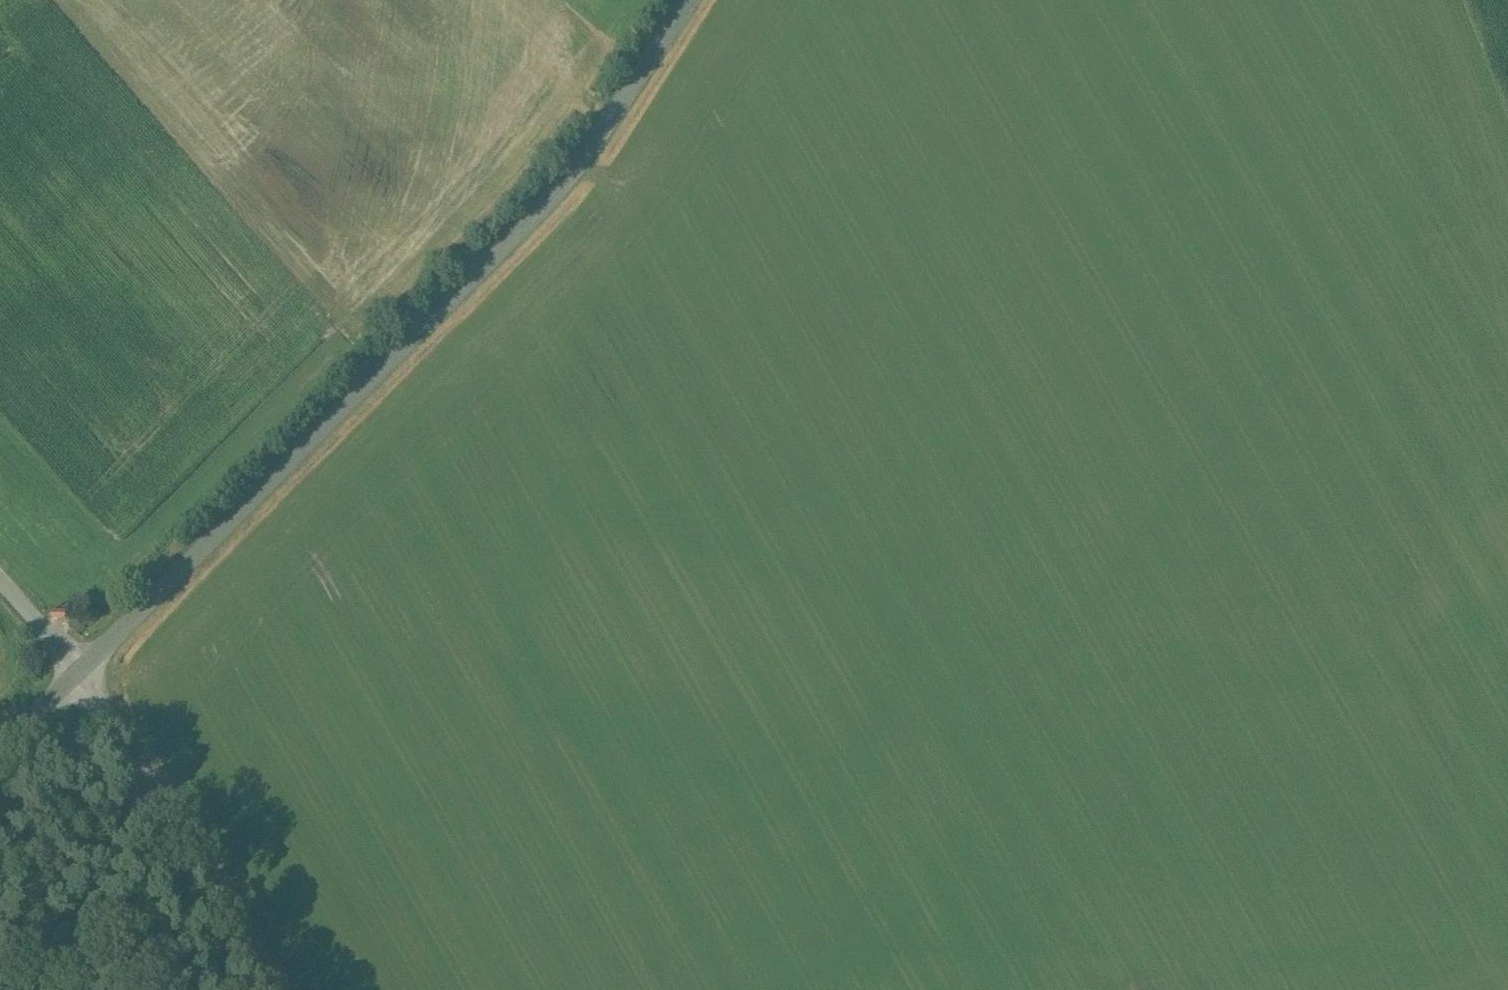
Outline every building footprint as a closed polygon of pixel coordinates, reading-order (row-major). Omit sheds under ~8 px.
[(69,744),(59,734),(51,742),(61,752),(69,744)]
